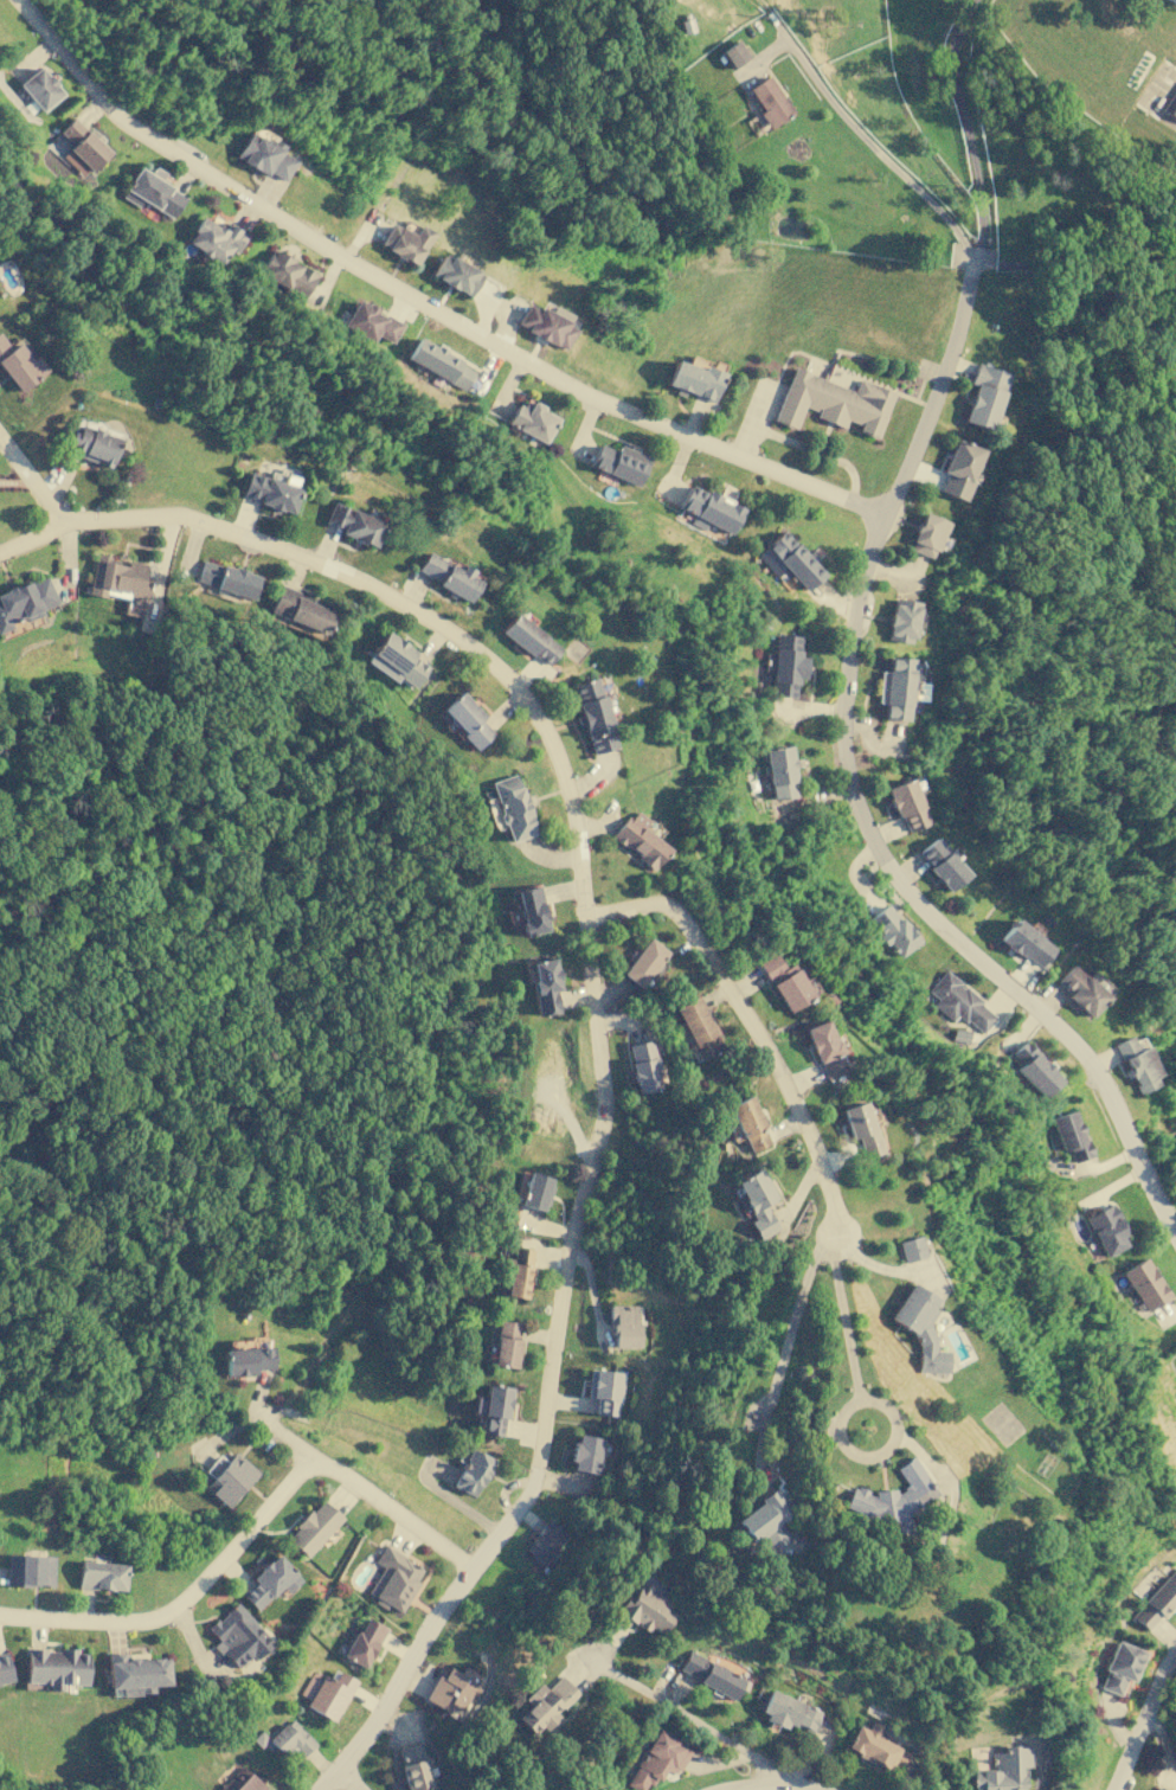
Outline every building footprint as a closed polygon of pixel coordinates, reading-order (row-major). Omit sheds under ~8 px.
[(730,70),(750,57),(738,39),(719,52),(730,70)] [(60,95),(40,66),(18,82),(39,111),(60,95)] [(769,129),(793,113),(767,75),(747,89),(761,111),(758,114),(769,129)] [(1161,110),(1175,120),(1175,86),(1161,110)] [(72,145),(62,156),(84,177),(108,150),(72,117),(58,131),(72,145)] [(236,155),(283,182),(295,161),(279,153),(283,146),(274,140),(272,143),(250,130),(236,155)] [(137,167),(121,197),(140,206),(142,201),(172,218),(184,195),(159,181),(165,172),(153,166),(149,173),(137,167)] [(249,233),(229,223),(225,230),(200,217),(186,243),(223,263),(230,250),(237,254),(249,233)] [(379,245),(416,265),(432,232),(418,225),(415,233),(391,222),(379,245)] [(258,274),(304,299),(317,274),(271,249),(258,274)] [(431,277),(470,296),(482,272),(442,254),(431,277)] [(391,344),(401,323),(356,300),(343,325),(373,340),(375,335),(391,344)] [(576,327),(527,302),(516,326),(565,349),(576,327)] [(18,393),(47,370),(37,354),(31,359),(17,342),(9,348),(0,336),(0,372),(18,393)] [(465,387),(475,366),(417,339),(406,360),(465,387)] [(702,370),(674,360),(666,384),(675,387),(675,390),(713,403),(724,372),(703,366),(702,370)] [(1007,372),(976,363),(969,383),(973,385),(963,421),(989,429),(1007,372)] [(893,391),(857,379),(854,390),(791,367),(772,421),(795,428),(803,405),(817,411),(815,417),(843,426),(846,421),(859,424),(856,431),(876,438),(893,391)] [(544,443),(558,416),(521,398),(508,424),(544,443)] [(72,454),(109,468),(121,438),(78,422),(69,445),(75,448),(72,454)] [(939,490),(962,500),(981,449),(955,440),(942,473),(945,473),(939,490)] [(649,457),(618,444),(616,451),(599,444),(590,466),(636,486),(649,457)] [(240,498),(291,512),(298,487),(248,473),(240,498)] [(679,508),(694,514),(690,524),(705,531),(708,524),(731,534),(743,507),(689,485),(679,508)] [(322,525),(373,546),(383,521),(332,501),(322,525)] [(907,550),(931,559),(946,521),(923,512),(907,550)] [(823,573),(814,563),(814,562),(784,528),(764,546),(804,590),(823,573)] [(88,591),(127,599),(123,614),(141,616),(148,576),(144,575),(147,564),(127,559),(127,562),(95,556),(88,591)] [(217,585),(216,590),(251,599),(258,575),(201,559),(195,580),(217,585)] [(12,628),(9,622),(21,617),(21,618),(57,607),(46,576),(0,592),(0,632),(12,628)] [(332,611),(295,597),(297,591),(279,583),(268,612),(323,634),(332,611)] [(887,640),(912,643),(917,601),(892,598),(887,640)] [(500,630),(546,667),(560,648),(514,612),(500,630)] [(393,681),(396,676),(413,688),(430,662),(383,633),(364,662),(393,681)] [(793,697),(795,678),(803,678),(804,656),(798,656),(799,635),(775,634),(773,654),(765,653),(764,671),(771,671),(770,695),(793,697)] [(912,657),(888,656),(887,671),(879,671),(878,702),(885,702),(883,719),(907,720),(908,699),(914,700),(915,681),(911,681),(912,657)] [(572,684),(580,715),(590,755),(616,748),(597,677),(572,684)] [(460,692),(441,711),(476,749),(495,731),(460,692)] [(771,800),(796,796),(789,745),(763,749),(771,800)] [(509,842),(535,833),(515,774),(489,782),(509,842)] [(905,833),(930,822),(914,789),(918,787),(912,776),(886,789),(905,833)] [(654,870),(669,849),(643,829),(649,821),(634,809),(612,836),(654,870)] [(966,875),(934,836),(915,852),(947,892),(966,875)] [(547,930),(539,886),(514,891),(522,935),(547,930)] [(867,917),(883,944),(888,942),(898,956),(918,943),(900,916),(895,919),(887,905),(867,917)] [(1053,948),(1014,918),(998,938),(1039,968),(1053,948)] [(637,949),(619,973),(640,988),(668,951),(649,937),(638,950),(637,949)] [(791,962),(783,968),(773,952),(756,963),(789,1013),(814,996),(791,962)] [(535,1015),(557,1012),(554,990),(559,990),(555,958),(529,961),(535,1015)] [(1093,971),(1087,977),(1072,963),(1054,982),(1090,1016),(1107,996),(1099,988),(1105,982),(1093,971)] [(951,1021),(957,1013),(982,1034),(997,1015),(944,970),(927,990),(937,999),(932,1006),(951,1021)] [(687,1051),(695,1046),(701,1058),(722,1047),(699,995),(673,1007),(680,1022),(675,1025),(687,1051)] [(803,1028),(825,1080),(848,1070),(825,1019),(803,1028)] [(1114,1044),(1138,1093),(1163,1083),(1145,1045),(1136,1050),(1130,1037),(1114,1044)] [(628,1045),(636,1092),(660,1089),(656,1067),(657,1067),(653,1040),(628,1045)] [(1016,1069),(1043,1097),(1061,1080),(1049,1069),(1050,1067),(1024,1040),(1011,1053),(1022,1063),(1016,1069)] [(728,1104),(747,1153),(771,1143),(751,1096),(728,1104)] [(867,1157),(882,1151),(863,1101),(838,1110),(850,1141),(860,1137),(867,1157)] [(1050,1117),(1061,1150),(1068,1148),(1073,1162),(1091,1156),(1075,1109),(1050,1117)] [(759,1239),(778,1230),(765,1204),(776,1199),(759,1168),(733,1181),(753,1219),(750,1221),(759,1239)] [(518,1204),(542,1212),(552,1179),(527,1170),(518,1204)] [(1130,1244),(1108,1205),(1084,1218),(1105,1257),(1130,1244)] [(899,1240),(904,1262),(925,1257),(921,1236),(899,1240)] [(527,1298),(533,1249),(514,1246),(513,1258),(502,1257),(500,1277),(506,1278),(505,1295),(527,1298)] [(1169,1298),(1145,1257),(1120,1271),(1145,1313),(1169,1298)] [(918,1372),(949,1373),(949,1350),(933,1350),(934,1315),(937,1310),(931,1308),(937,1297),(911,1283),(891,1320),(918,1335),(918,1372)] [(610,1348),(638,1347),(637,1304),(609,1304),(610,1348)] [(515,1368),(520,1322),(496,1320),(493,1366),(515,1368)] [(224,1375),(255,1374),(255,1369),(271,1368),(271,1347),(223,1349),(224,1375)] [(596,1413),(616,1416),(619,1372),(589,1368),(586,1397),(597,1398),(596,1413)] [(510,1387),(486,1384),(483,1398),(473,1396),(470,1413),(482,1414),(480,1433),(503,1437),(510,1387)] [(597,1473),(600,1437),(573,1435),(570,1470),(597,1473)] [(477,1496),(491,1457),(468,1449),(454,1488),(477,1496)] [(227,1507),(258,1474),(234,1452),(204,1487),(227,1507)] [(938,1496),(915,1457),(896,1468),(906,1483),(902,1494),(893,1490),(879,1491),(870,1496),(866,1490),(853,1485),(843,1508),(869,1519),(885,1518),(895,1522),(895,1533),(909,1532),(909,1513),(938,1496)] [(734,1518),(750,1542),(759,1535),(770,1552),(790,1539),(778,1522),(791,1513),(785,1505),(792,1500),(783,1486),(734,1518)] [(285,1538),(306,1557),(341,1518),(321,1499),(285,1538)] [(521,1551),(541,1567),(566,1535),(546,1520),(521,1551)] [(398,1612),(424,1568),(383,1546),(374,1563),(381,1566),(366,1596),(385,1606),(386,1605),(398,1612)] [(52,1586),(53,1555),(7,1554),(6,1585),(52,1586)] [(301,1580),(276,1554),(251,1578),(255,1582),(242,1595),(256,1610),(282,1586),(288,1592),(301,1580)] [(124,1591),(127,1564),(79,1560),(77,1586),(124,1591)] [(1175,1566),(1131,1616),(1148,1631),(1175,1600),(1175,1567),(1175,1566)] [(662,1635),(675,1613),(667,1609),(671,1600),(637,1580),(618,1613),(649,1631),(650,1628),(662,1635)] [(256,1660),(274,1643),(236,1603),(207,1629),(218,1641),(213,1644),(236,1668),(251,1655),(256,1660)] [(345,1657),(367,1667),(384,1627),(361,1617),(345,1657)] [(1100,1688),(1119,1694),(1125,1679),(1131,1681),(1143,1650),(1114,1641),(1104,1670),(1106,1672),(1100,1688)] [(86,1685),(88,1651),(26,1649),(25,1683),(60,1685),(60,1683),(86,1685)] [(732,1699),(743,1679),(688,1649),(677,1670),(732,1699)] [(12,1680),(5,1651),(0,1653),(0,1683),(12,1680)] [(107,1654),(109,1688),(118,1687),(118,1695),(152,1693),(152,1685),(168,1685),(167,1657),(127,1659),(127,1653),(107,1654)] [(448,1667),(443,1677),(435,1675),(424,1700),(448,1712),(450,1706),(462,1711),(468,1695),(475,1699),(480,1688),(475,1686),(480,1675),(462,1666),(460,1672),(448,1667)] [(303,1705),(330,1721),(354,1681),(334,1669),(327,1682),(310,1672),(298,1694),(307,1699),(303,1705)] [(523,1699),(529,1705),(518,1718),(532,1733),(540,1725),(545,1730),(560,1717),(557,1713),(578,1693),(561,1674),(546,1689),(540,1682),(523,1699)] [(785,1727),(786,1722),(809,1733),(818,1711),(769,1689),(758,1715),(785,1727)] [(302,1757),(315,1743),(289,1718),(268,1740),(285,1758),(294,1749),(302,1757)] [(878,1737),(882,1726),(872,1720),(867,1730),(856,1724),(846,1747),(898,1773),(908,1752),(878,1737)] [(656,1730),(625,1785),(634,1789),(648,1789),(661,1767),(675,1776),(690,1749),(656,1730)] [(407,1789),(415,1789),(431,1785),(419,1741),(394,1749),(407,1789)] [(971,1789),(1021,1789),(1021,1766),(1029,1766),(1030,1746),(1004,1746),(1004,1752),(991,1752),(991,1770),(971,1770),(971,1789)] [(239,1765),(218,1789),(268,1789),(239,1765)]
